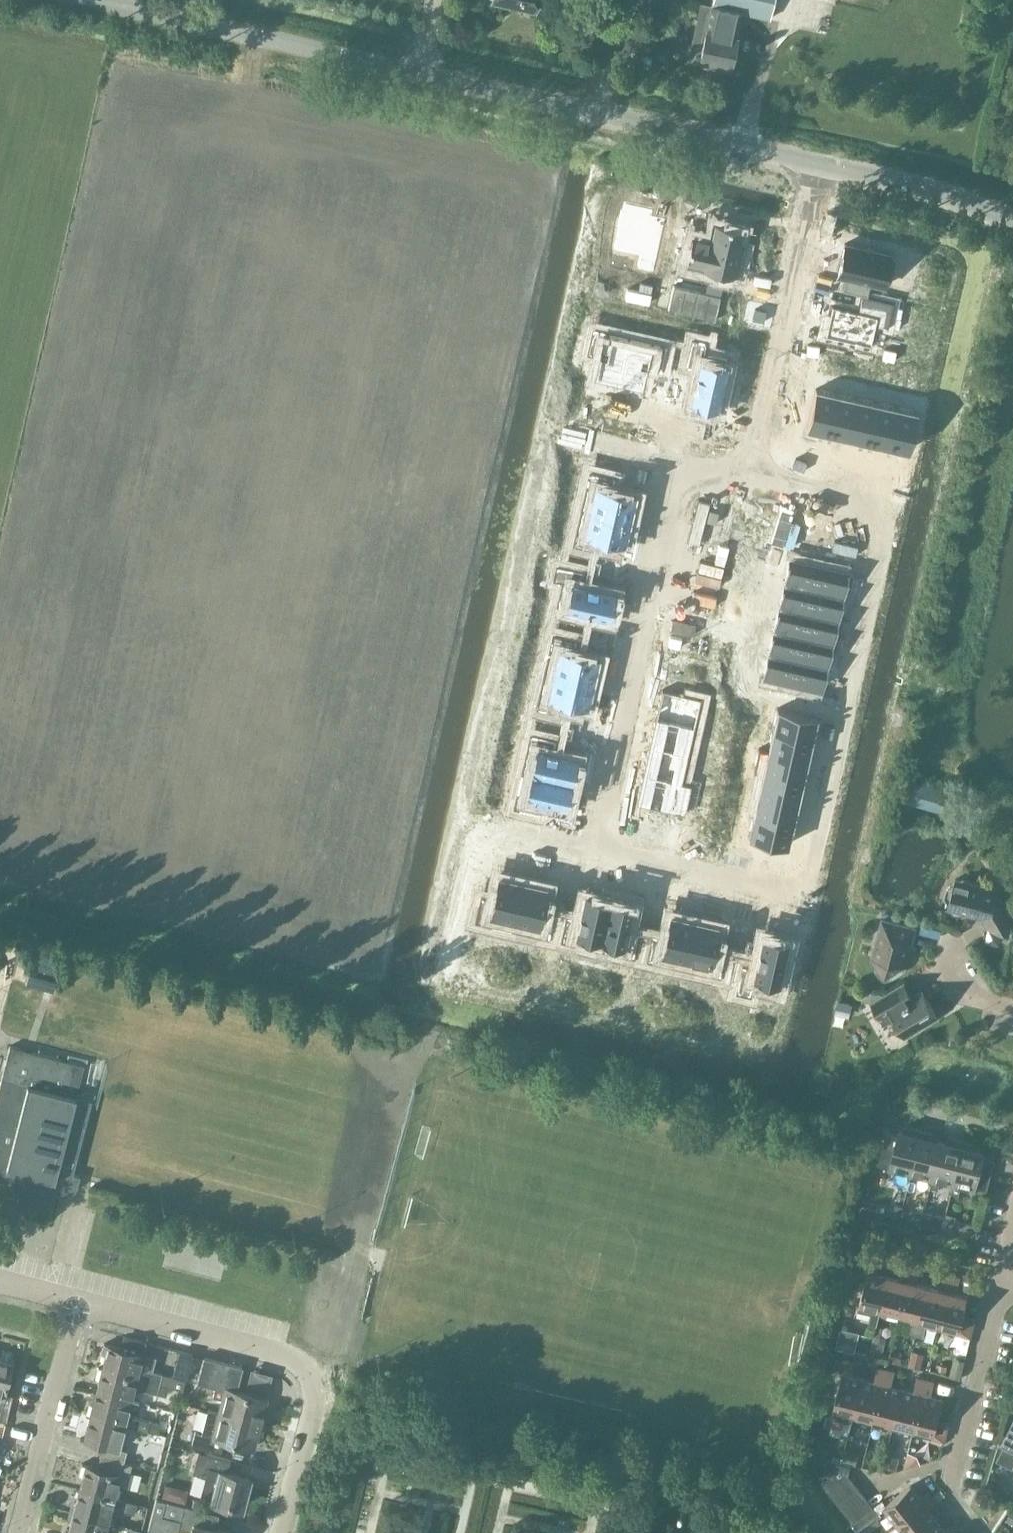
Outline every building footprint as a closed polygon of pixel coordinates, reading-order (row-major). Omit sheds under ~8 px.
[(537,14),(540,0),(494,0),(494,3),(537,14)] [(711,5),(741,12),(770,18),(774,0),(712,0),(711,5)] [(700,53),(699,59),(731,67),(738,36),(736,35),(741,12),(711,5),(700,53)] [(638,269),(655,273),(667,218),(653,215),(654,209),(625,202),(623,210),(622,210),(618,228),(619,228),(614,249),(641,255),(638,269)] [(744,247),(739,246),(743,229),(716,223),(712,239),(693,235),(686,265),(705,269),(705,270),(732,276),(733,275),(738,276),(744,247)] [(846,278),(843,290),(868,296),(871,283),(885,287),(888,273),(892,274),(895,259),(891,258),(892,255),(845,244),(838,276),(846,278)] [(671,310),(710,319),(715,296),(676,287),(671,310)] [(941,295),(933,293),(930,305),(938,307),(941,295)] [(825,335),(872,346),(876,324),(888,327),(894,302),(863,295),(859,310),(832,304),(829,315),(826,314),(822,331),(826,332),(825,335)] [(593,327),(587,353),(600,356),(595,380),(619,385),(630,336),(593,327)] [(630,336),(619,385),(643,391),(648,367),(661,370),(667,344),(630,336)] [(699,368),(691,401),(718,407),(721,391),(726,392),(730,374),(726,373),(729,356),(705,350),(707,341),(692,338),(686,365),(699,368)] [(844,359),(837,357),(834,369),(842,371),(844,359)] [(849,373),(852,361),(844,359),(842,371),(849,373)] [(881,380),(884,368),(876,366),(874,378),(881,380)] [(889,382),(892,370),(884,368),(881,380),(889,382)] [(901,384),(909,386),(912,374),(904,373),(901,384)] [(827,432),(836,393),(814,388),(805,427),(827,432)] [(848,437),(857,398),(836,393),(827,432),(848,437)] [(848,437),(869,441),(878,403),(857,398),(848,437)] [(869,441),(890,446),(899,407),(878,403),(869,441)] [(921,412),(899,407),(890,446),(912,451),(921,412)] [(590,470),(581,507),(630,518),(636,494),(612,489),(615,476),(590,470)] [(581,507),(573,544),(599,550),(602,537),(625,542),(630,518),(581,507)] [(801,549),(798,560),(806,562),(809,550),(801,549)] [(809,550),(806,562),(814,564),(817,552),(809,550)] [(817,552),(814,564),(818,565),(822,565),(825,554),(817,552)] [(825,554),(822,565),(830,567),(833,556),(825,554)] [(833,556),(830,567),(838,569),(841,558),(833,556)] [(783,581),(783,582),(813,589),(818,565),(814,564),(806,562),(798,560),(789,558),(788,559),(791,560),(786,582),(783,581)] [(553,579),(562,581),(556,605),(608,617),(614,591),(581,583),(584,570),(556,564),(553,579)] [(818,565),(813,589),(842,595),(843,595),(840,594),(845,572),(848,573),(848,571),(838,569),(830,567),(822,565),(818,565)] [(778,605),(778,606),(808,612),(813,589),(783,582),(783,583),(785,583),(780,605),(778,605)] [(813,589),(808,612),(837,619),(837,618),(835,618),(840,596),(842,596),(842,595),(813,589)] [(773,628),(773,629),(802,636),(808,612),(778,606),(780,607),(775,629),(773,628)] [(808,612),(802,636),(832,642),(830,641),(835,619),(837,619),(808,612)] [(768,652),(767,652),(797,659),(802,636),(773,629),(773,630),(775,630),(770,652),(768,652)] [(553,633),(544,670),(594,681),(599,657),(576,652),(579,639),(553,633)] [(802,636),(797,659),(827,666),(827,665),(824,665),(829,642),(832,643),(832,642),(802,636)] [(762,675),(762,677),(772,679),(780,681),(788,682),(792,683),(797,659),(767,652),(767,653),(770,654),(765,676),(762,675)] [(797,659),(792,683),(796,684),(803,686),(811,688),(821,690),(821,688),(819,688),(824,666),(826,666),(827,666),(797,659)] [(544,670),(536,707),(562,713),(565,700),(588,706),(594,681),(544,670)] [(772,679),(769,690),(777,692),(780,681),(772,679)] [(780,681),(777,692),(785,694),(788,682),(780,681)] [(788,682),(785,694),(793,696),(796,684),(792,683),(788,682)] [(796,684),(793,696),(801,697),(803,686),(796,684)] [(803,686),(801,697),(809,699),(811,688),(803,686)] [(663,690),(656,718),(695,727),(701,698),(663,690)] [(778,708),(773,730),(812,739),(817,717),(778,708)] [(750,725),(752,717),(740,715),(738,722),(750,725)] [(656,718),(650,746),(688,755),(695,727),(656,718)] [(748,733),(750,725),(738,722),(737,730),(748,733)] [(729,735),(731,727),(719,724),(717,732),(729,735)] [(768,750),(768,751),(807,760),(812,739),(773,730),(768,750)] [(530,733),(522,770),(571,781),(576,757),(553,752),(556,739),(530,733)] [(650,746),(643,774),(682,783),(688,755),(650,746)] [(759,748),(754,771),(763,773),(763,772),(802,781),(807,760),(768,751),(768,750),(759,748)] [(714,753),(712,760),(724,763),(726,755),(714,753)] [(724,763),(736,766),(737,758),(726,755),(724,763)] [(724,763),(712,760),(710,768),(722,771),(724,763)] [(722,771),(734,773),(736,766),(724,763),(722,771)] [(522,770),(514,807),(539,813),(542,800),(566,805),(571,781),(522,770)] [(763,773),(759,793),(797,802),(802,781),(763,772),(763,773)] [(643,774),(637,803),(685,814),(692,785),(682,783),(643,774)] [(948,790),(913,781),(908,801),(943,810),(948,790)] [(714,799),(716,791),(705,788),(703,796),(714,799)] [(759,793),(754,814),(793,823),(797,802),(759,793)] [(721,799),(719,806),(731,809),(733,802),(721,799)] [(488,805),(476,802),(474,810),(486,813),(488,805)] [(729,817),(731,809),(719,806),(718,814),(729,817)] [(754,814),(749,836),(788,845),(793,823),(754,814)] [(481,895),(475,921),(512,929),(523,880),(499,875),(493,898),(481,895)] [(523,880),(512,929),(549,938),(555,912),(542,909),(547,886),(523,880)] [(1000,891),(979,886),(965,880),(962,882),(957,880),(955,885),(951,888),(949,889),(948,892),(947,895),(947,897),(948,900),(950,903),(949,909),(954,911),(956,913),(965,914),(976,916),(977,914),(982,915),(990,929),(1006,933),(1011,916),(999,896),(1000,891)] [(567,915),(561,940),(598,949),(609,900),(585,894),(579,918),(567,915)] [(609,900),(598,949),(635,957),(641,931),(628,928),(633,905),(630,904),(631,899),(613,895),(612,900),(609,900)] [(652,934),(647,960),(684,968),(695,919),(671,913),(665,937),(652,934)] [(695,919),(684,968),(721,976),(726,951),(714,948),(719,924),(695,919)] [(883,920),(878,939),(885,940),(883,950),(882,950),(879,952),(876,956),(877,956),(873,958),(875,962),(875,966),(876,969),(878,972),(880,974),(883,976),(884,976),(886,979),(889,977),(890,977),(893,977),(896,976),(899,975),(901,973),(903,970),(903,969),(913,963),(916,954),(910,945),(913,944),(917,928),(883,920)] [(751,996),(753,986),(777,992),(789,940),(763,934),(755,968),(742,965),(736,992),(751,996)] [(47,988),(54,990),(63,956),(35,949),(34,954),(26,983),(47,988)] [(907,1037),(939,1018),(923,992),(904,1004),(895,990),(873,1003),(885,1025),(896,1018),(907,1037)] [(839,1001),(836,1013),(850,1017),(853,1004),(839,1001)] [(11,1202),(10,1204),(34,1210),(34,1208),(51,1212),(55,1194),(64,1196),(77,1189),(80,1176),(73,1174),(91,1101),(76,1097),(84,1065),(10,1046),(0,1084),(0,1199),(11,1202)] [(912,1175),(923,1132),(912,1129),(911,1133),(900,1130),(899,1136),(887,1133),(879,1165),(891,1168),(891,1169),(912,1175)] [(932,1138),(933,1135),(923,1132),(912,1175),(933,1180),(943,1141),(932,1138)] [(933,1180),(954,1185),(965,1143),(954,1140),(953,1144),(943,1141),(933,1180)] [(965,1143),(954,1185),(987,1193),(996,1160),(984,1157),(985,1152),(974,1149),(975,1145),(965,1143)] [(896,1204),(893,1216),(901,1218),(904,1206),(896,1204)] [(874,1208),(872,1217),(882,1220),(884,1210),(874,1208)] [(922,1224),(925,1212),(917,1210),(914,1222),(922,1224)] [(930,1226),(933,1214),(925,1212),(922,1224),(930,1226)] [(979,1226),(956,1220),(953,1231),(976,1237),(979,1226)] [(870,1266),(858,1311),(871,1314),(869,1323),(876,1325),(879,1316),(879,1313),(890,1271),(879,1269),(882,1255),(873,1253),(870,1266)] [(890,1271),(879,1313),(887,1315),(888,1309),(901,1312),(913,1263),(904,1261),(901,1274),(890,1271)] [(913,1263),(901,1312),(914,1315),(909,1333),(917,1335),(920,1324),(930,1281),(919,1279),(922,1265),(913,1263)] [(920,1324),(917,1335),(924,1337),(927,1326),(940,1329),(950,1287),(954,1273),(945,1271),(941,1284),(930,1281),(920,1324)] [(950,1287),(940,1329),(960,1334),(971,1336),(976,1315),(966,1312),(971,1292),(960,1289),(963,1275),(954,1273),(950,1287)] [(860,1333),(856,1350),(867,1353),(872,1335),(860,1333)] [(882,1355),(886,1337),(875,1334),(871,1352),(882,1355)] [(108,1343),(101,1367),(160,1382),(163,1372),(140,1367),(144,1353),(120,1346),(108,1343)] [(914,1349),(910,1365),(921,1368),(925,1352),(914,1349)] [(891,1352),(889,1360),(903,1363),(902,1355),(891,1352)] [(204,1356),(198,1382),(216,1387),(213,1396),(224,1399),(220,1414),(261,1424),(267,1400),(236,1391),(242,1366),(240,1366),(204,1356)] [(842,1372),(831,1416),(852,1421),(852,1419),(863,1377),(852,1374),(855,1361),(846,1358),(842,1372)] [(4,1398),(13,1362),(0,1359),(0,1412),(4,1398)] [(863,1377),(852,1419),(872,1424),(874,1418),(886,1369),(877,1366),(874,1380),(863,1377)] [(101,1367),(95,1391),(131,1401),(134,1390),(137,1391),(143,1389),(157,1393),(160,1382),(101,1367)] [(886,1369),(874,1418),(887,1421),(885,1427),(893,1429),(903,1387),(892,1384),(895,1371),(886,1369)] [(163,1372),(160,1382),(169,1385),(183,1389),(186,1378),(172,1375),(163,1372)] [(903,1387),(893,1429),(913,1434),(923,1392),(927,1379),(918,1376),(914,1390),(903,1387)] [(923,1392),(913,1434),(933,1439),(944,1442),(949,1420),(939,1418),(944,1397),(933,1394),(936,1381),(927,1379),(923,1392)] [(160,1382),(157,1393),(167,1395),(169,1385),(160,1382)] [(95,1391),(89,1415),(125,1425),(147,1431),(150,1421),(128,1415),(131,1401),(95,1391)] [(197,1433),(193,1445),(221,1452),(224,1441),(255,1449),(261,1424),(220,1414),(207,1411),(202,1434),(197,1433)] [(89,1415),(82,1439),(106,1445),(103,1456),(124,1462),(127,1451),(119,1449),(125,1425),(89,1415)] [(1000,1444),(1012,1451),(1012,1420),(1000,1444)] [(150,1421),(147,1431),(148,1431),(159,1434),(158,1423),(150,1421)] [(843,1461),(857,1464),(860,1452),(845,1449),(843,1461)] [(909,1449),(905,1466),(906,1467),(922,1462),(909,1449)] [(198,1454),(193,1473),(206,1476),(200,1498),(244,1510),(252,1479),(228,1472),(230,1462),(198,1454)] [(83,1464),(77,1487),(116,1498),(120,1484),(126,1486),(130,1471),(132,1464),(124,1462),(103,1456),(100,1468),(83,1464)] [(822,1484),(824,1487),(848,1478),(852,1464),(828,1458),(822,1484)] [(891,1459),(889,1467),(897,1469),(899,1461),(891,1459)] [(834,1500),(853,1483),(848,1478),(824,1487),(834,1500)] [(834,1500),(839,1507),(859,1491),(853,1483),(834,1500)] [(911,1485),(884,1507),(896,1523),(931,1496),(926,1491),(920,1496),(911,1485)] [(77,1487),(71,1511),(110,1521),(113,1508),(135,1513),(137,1503),(116,1498),(77,1487)] [(847,1516),(867,1499),(859,1491),(839,1507),(847,1516)] [(904,1532),(916,1532),(937,1518),(929,1508),(936,1503),(931,1496),(896,1523),(904,1532)] [(178,1532),(179,1530),(191,1532),(224,1532),(206,1529),(210,1513),(156,1499),(148,1530),(161,1532),(171,1532),(171,1531),(178,1532)] [(853,1524),(860,1519),(874,1508),(867,1499),(847,1516),(853,1524)] [(852,1525),(859,1532),(860,1532),(866,1529),(878,1519),(882,1516),(881,1513),(875,1507),(874,1508),(860,1519),(853,1524),(852,1525)] [(65,1532),(107,1532),(110,1521),(71,1511),(65,1532)] [(937,1518),(916,1532),(950,1532),(955,1529),(956,1529),(952,1523),(945,1528),(937,1518)]
